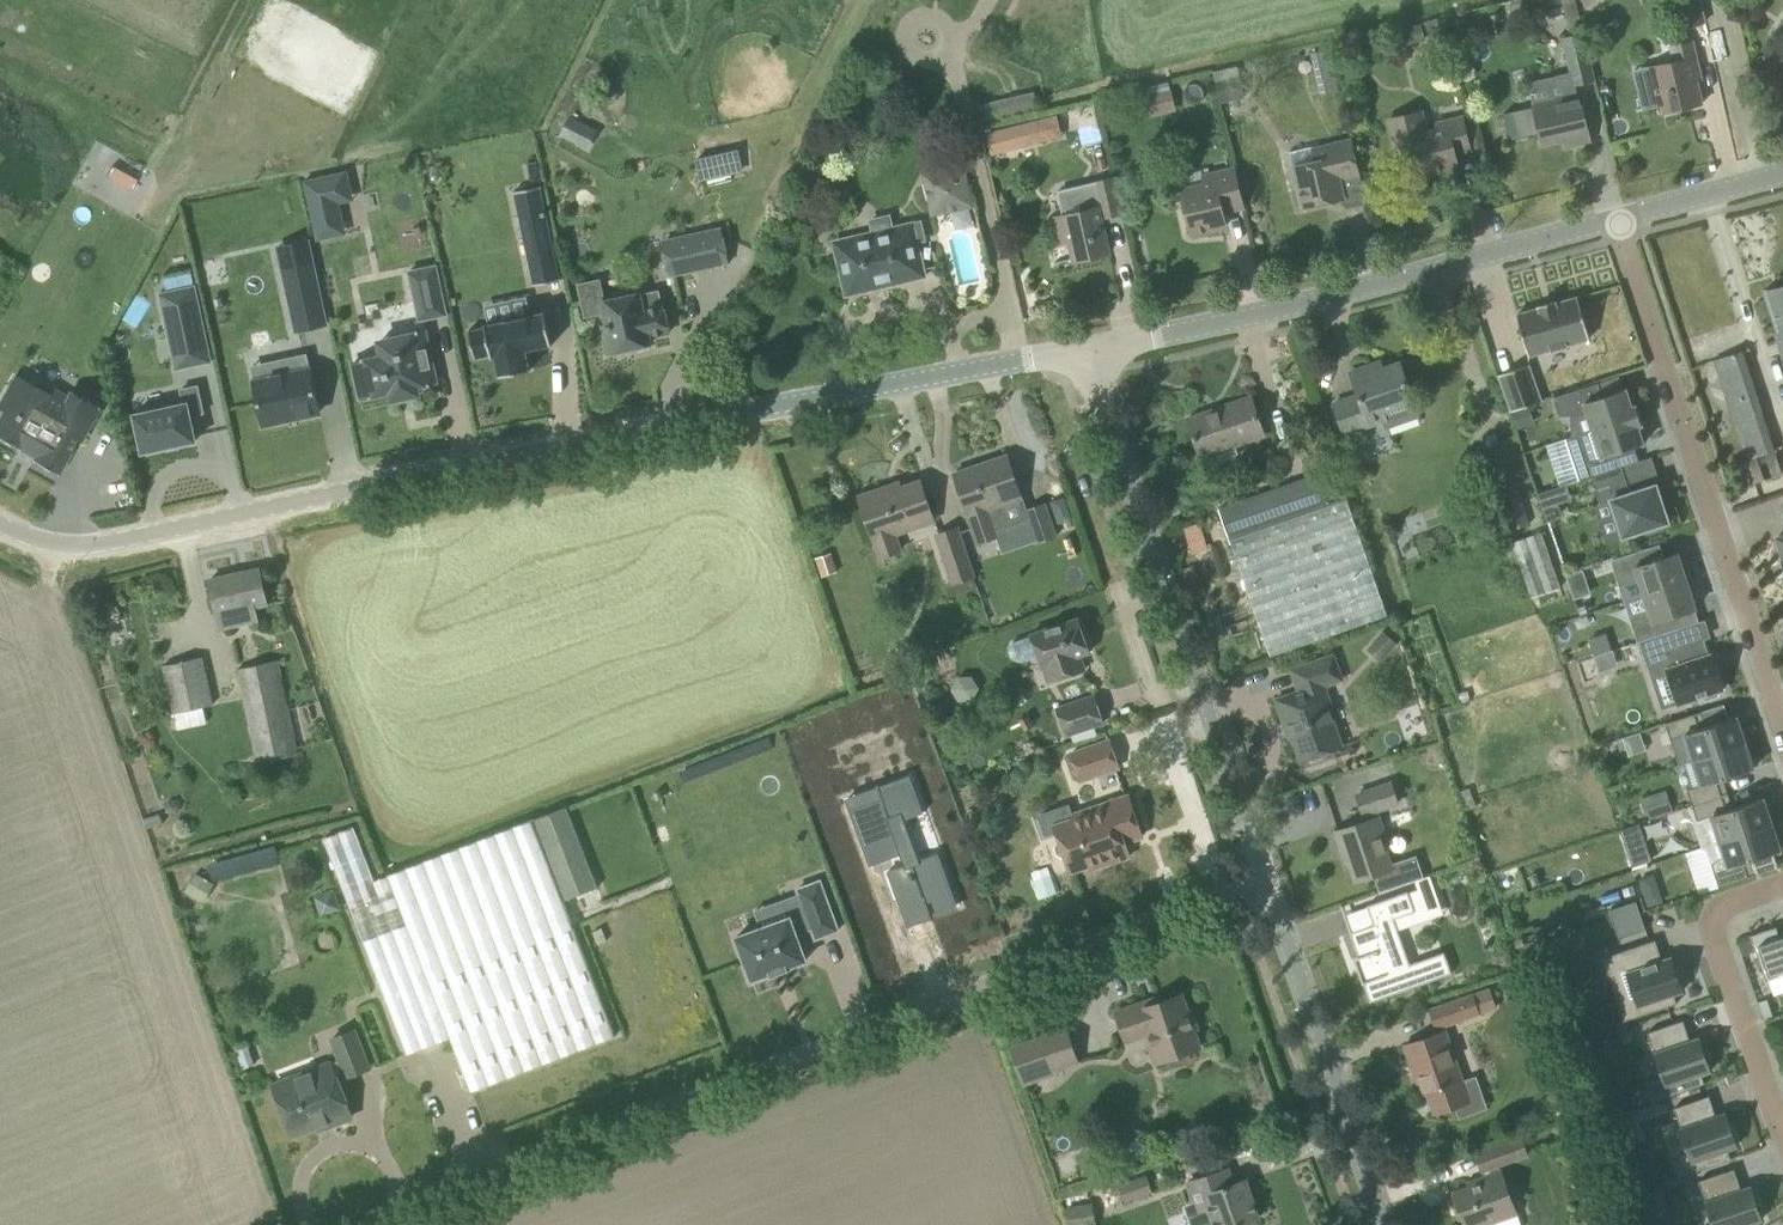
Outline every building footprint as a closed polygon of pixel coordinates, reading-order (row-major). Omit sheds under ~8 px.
[(1551,3),(1550,0),(1521,0),(1520,0),(1524,16),(1552,9),(1551,3)] [(1704,23),(1705,22),(1700,0),(1678,0),(1685,27),(1704,23)] [(1425,40),(1421,22),(1396,28),(1400,46),(1425,40)] [(1595,79),(1583,33),(1563,38),(1574,84),(1595,79)] [(1702,103),(1697,82),(1703,81),(1694,40),(1669,45),(1673,60),(1653,65),(1664,112),(1702,103)] [(1245,97),(1240,76),(1215,81),(1220,103),(1245,97)] [(977,107),(981,123),(1038,109),(1034,93),(977,107)] [(1163,112),(1159,93),(1145,96),(1150,116),(1163,112)] [(1580,93),(1534,104),(1533,104),(1542,143),(1564,138),(1565,145),(1591,139),(1580,93)] [(1456,153),(1471,149),(1463,117),(1437,123),(1438,129),(1426,132),(1422,112),(1389,119),(1396,149),(1412,145),(1419,174),(1443,168),(1444,174),(1460,170),(1456,153)] [(1040,138),(1035,120),(1001,129),(1006,149),(1033,143),(1040,138)] [(1295,164),(1296,166),(1305,207),(1344,197),(1340,179),(1359,174),(1351,137),(1291,151),(1294,164),(1295,164)] [(932,213),(974,204),(965,164),(923,173),(932,213)] [(1182,189),(1192,233),(1227,225),(1223,209),(1242,204),(1243,207),(1244,207),(1235,167),(1203,175),(1206,184),(1182,189)] [(352,195),(347,173),(303,183),(307,205),(352,195)] [(1114,178),(1096,182),(1102,207),(1099,208),(1064,215),(1075,261),(1110,252),(1101,217),(1104,217),(1123,213),(1114,178)] [(528,256),(554,251),(546,214),(522,219),(520,219),(528,256)] [(834,239),(842,272),(846,295),(870,291),(871,287),(880,285),(882,287),(906,281),(905,277),(925,273),(913,220),(834,239)] [(721,229),(674,239),(664,241),(672,274),(728,262),(721,229)] [(325,324),(311,259),(283,265),(297,330),(325,324)] [(445,313),(435,266),(410,272),(420,318),(445,313)] [(1766,290),(1779,330),(1775,331),(1782,356),(1782,284),(1766,290)] [(205,332),(195,286),(161,293),(171,340),(205,332)] [(604,300),(605,310),(608,324),(603,325),(609,352),(614,351),(620,353),(626,352),(632,347),(651,343),(650,336),(669,332),(663,303),(661,303),(659,291),(640,295),(640,293),(604,301),(604,300)] [(1529,355),(1590,338),(1578,297),(1556,303),(1555,300),(1539,305),(1539,308),(1517,314),(1529,355)] [(551,345),(545,311),(485,324),(486,327),(471,331),(471,330),(469,330),(475,359),(477,357),(492,354),(493,358),(494,357),(494,356),(495,356),(500,376),(532,369),(527,349),(551,344),(551,345)] [(425,331),(380,341),(383,356),(353,363),(361,397),(391,391),(393,399),(419,393),(417,385),(436,381),(425,331)] [(1715,360),(1734,419),(1762,409),(1742,351),(1715,360)] [(320,412),(308,353),(272,361),(276,377),(254,381),(264,424),(320,412)] [(1345,435),(1385,421),(1387,427),(1419,416),(1414,407),(1412,400),(1414,399),(1401,362),(1375,371),(1373,364),(1351,372),(1359,395),(1334,404),(1345,435)] [(1541,400),(1529,364),(1499,375),(1512,411),(1541,400)] [(1589,414),(1594,429),(1636,416),(1634,409),(1637,408),(1636,405),(1635,406),(1631,392),(1627,393),(1626,388),(1603,396),(1599,382),(1553,397),(1559,416),(1589,414)] [(33,384),(15,416),(5,410),(0,418),(0,438),(19,449),(20,447),(35,455),(32,460),(57,474),(78,438),(83,440),(101,407),(72,390),(65,402),(33,384)] [(185,403),(135,414),(143,452),(197,440),(191,415),(204,412),(198,386),(181,389),(185,403)] [(1265,434),(1252,396),(1188,418),(1201,457),(1265,434)] [(1775,450),(1762,409),(1734,419),(1747,459),(1775,450)] [(1638,422),(1636,416),(1594,429),(1567,438),(1580,479),(1592,475),(1622,465),(1639,460),(1635,446),(1644,443),(1643,439),(1646,438),(1642,423),(1641,421),(1638,422)] [(1485,445),(1512,530),(1530,524),(1503,439),(1485,445)] [(1023,498),(1008,455),(955,473),(974,527),(979,542),(997,536),(995,530),(1030,518),(1027,509),(1027,508),(1025,508),(1022,499),(1023,498)] [(1631,493),(1622,465),(1592,475),(1602,506),(1613,502),(1623,536),(1647,528),(1648,533),(1665,528),(1663,523),(1668,521),(1656,484),(1631,493)] [(1320,474),(1242,500),(1220,508),(1271,656),(1389,615),(1348,497),(1330,503),(1320,474)] [(860,496),(875,541),(881,557),(901,550),(896,534),(935,520),(921,480),(887,492),(885,487),(860,496)] [(1566,484),(1539,488),(1543,518),(1560,515),(1558,500),(1568,499),(1566,484)] [(1056,535),(1045,503),(1027,509),(1030,518),(1038,542),(1056,535)] [(937,535),(954,582),(974,575),(958,527),(937,535)] [(1530,596),(1562,586),(1544,529),(1512,539),(1530,596)] [(1639,578),(1644,594),(1692,579),(1685,558),(1681,560),(1678,553),(1656,560),(1651,547),(1612,560),(1621,584),(1639,578)] [(221,629),(259,621),(255,606),(267,603),(259,568),(210,579),(221,629)] [(1582,568),(1565,573),(1571,595),(1588,590),(1582,568)] [(1699,599),(1692,579),(1644,594),(1649,610),(1631,616),(1639,641),(1678,628),(1673,615),(1696,607),(1694,600),(1699,599)] [(1031,634),(1032,635),(1013,641),(1009,650),(1011,658),(1020,662),(1039,655),(1043,668),(1044,667),(1049,681),(1085,669),(1081,655),(1090,652),(1078,618),(1031,634)] [(1684,646),(1678,628),(1639,641),(1648,669),(1666,663),(1679,703),(1702,696),(1705,700),(1718,695),(1719,690),(1723,689),(1715,663),(1713,664),(1704,639),(1684,646)] [(1601,671),(1618,664),(1612,650),(1595,656),(1601,671)] [(1334,656),(1293,670),(1301,691),(1277,699),(1286,724),(1289,722),(1302,759),(1308,757),(1312,761),(1322,758),(1323,752),(1341,746),(1326,701),(1329,699),(1324,685),(1342,679),(1334,656)] [(203,657),(166,665),(164,665),(175,713),(213,704),(203,657)] [(239,669),(259,763),(300,754),(280,660),(239,669)] [(1094,695),(1072,703),(1055,709),(1064,736),(1103,723),(1094,695)] [(1423,705),(1403,708),(1407,735),(1427,732),(1423,705)] [(1685,734),(1694,759),(1746,742),(1737,716),(1700,729),(1699,726),(1698,727),(1694,715),(1702,713),(1701,711),(1666,723),(1671,738),(1685,734)] [(1628,755),(1623,738),(1617,740),(1622,757),(1628,755)] [(1110,740),(1072,753),(1081,780),(1119,767),(1110,740)] [(1754,768),(1746,742),(1694,759),(1702,785),(1688,789),(1693,805),(1728,793),(1720,794),(1716,783),(1717,780),(1754,768)] [(892,822),(920,812),(919,810),(918,811),(907,779),(879,790),(877,785),(876,783),(875,784),(875,785),(879,796),(849,807),(869,862),(867,862),(868,864),(893,854),(898,866),(882,871),(882,873),(884,873),(903,925),(924,917),(926,920),(927,919),(926,917),(921,902),(926,900),(931,912),(952,904),(934,854),(935,854),(934,852),(907,862),(892,822)] [(1358,794),(1359,798),(1364,814),(1399,802),(1392,782),(1358,794)] [(1643,793),(1647,816),(1671,811),(1667,789),(1643,793)] [(1701,847),(1773,824),(1764,798),(1726,810),(1726,808),(1725,808),(1721,797),(1729,794),(1728,793),(1693,805),(1705,840),(1701,847)] [(1143,836),(1129,795),(1073,814),(1075,820),(1057,826),(1057,825),(1060,840),(1058,840),(1055,847),(1058,854),(1064,857),(1066,856),(1071,871),(1090,864),(1092,869),(1124,858),(1119,844),(1143,836)] [(598,887),(567,807),(533,819),(389,874),(376,880),(355,827),(325,838),(407,1053),(451,1037),(471,1091),(472,1090),(617,1034),(565,900),(598,887)] [(1417,856),(1391,864),(1383,838),(1385,837),(1379,816),(1336,831),(1343,851),(1346,850),(1356,880),(1374,874),(1380,891),(1415,879),(1424,876),(1417,856)] [(1639,822),(1623,826),(1632,863),(1648,859),(1639,822)] [(1781,850),(1773,824),(1701,847),(1708,851),(1712,864),(1720,887),(1755,875),(1755,873),(1747,876),(1743,865),(1744,864),(1744,862),(1781,850)] [(212,882),(281,860),(275,840),(206,861),(212,882)] [(194,871),(185,889),(203,898),(212,881),(194,871)] [(1650,905),(1665,899),(1653,871),(1638,877),(1650,905)] [(1418,888),(1420,896),(1436,890),(1430,874),(1424,876),(1415,879),(1418,888)] [(736,938),(752,980),(771,972),(772,974),(786,968),(786,967),(805,959),(795,933),(811,926),(815,938),(837,929),(818,880),(796,889),(802,904),(785,910),(788,917),(736,938)] [(1364,983),(1371,1002),(1452,973),(1445,952),(1410,964),(1394,919),(1416,911),(1409,891),(1368,906),(1374,924),(1351,933),(1365,973),(1360,974),(1363,983),(1364,983)] [(1646,929),(1636,899),(1609,908),(1614,924),(1623,922),(1627,935),(1646,929)] [(1609,908),(1590,911),(1595,940),(1614,937),(1609,908)] [(1780,937),(1776,926),(1750,935),(1752,939),(1756,950),(1766,980),(1782,974),(1782,936),(1780,937)] [(1655,939),(1603,957),(1609,974),(1626,967),(1636,997),(1619,1003),(1625,1020),(1677,1002),(1674,993),(1683,990),(1680,981),(1683,980),(1678,964),(1675,965),(1672,956),(1663,960),(1655,939)] [(1742,955),(1756,950),(1752,939),(1738,944),(1742,955)] [(1436,1028),(1480,1013),(1498,1007),(1491,988),(1473,994),(1429,1009),(1436,1028)] [(1146,1001),(1116,1011),(1127,1041),(1146,1035),(1156,1063),(1201,1047),(1195,1029),(1198,1028),(1192,1010),(1188,1011),(1182,994),(1148,1006),(1146,1001)] [(1706,1045),(1693,1049),(1683,1020),(1649,1032),(1665,1078),(1647,1084),(1652,1100),(1652,1101),(1705,1083),(1702,1074),(1711,1070),(1708,1062),(1711,1061),(1706,1045)] [(1013,1047),(1020,1069),(1024,1079),(1078,1061),(1067,1028),(1013,1047)] [(293,1135),(316,1126),(330,1120),(332,1124),(353,1116),(337,1075),(346,1072),(347,1076),(370,1068),(355,1029),(332,1038),(341,1059),(274,1085),(293,1135)] [(1443,1031),(1428,1036),(1406,1044),(1414,1067),(1419,1065),(1435,1113),(1470,1101),(1462,1080),(1461,1081),(1443,1031)] [(1652,1100),(1647,1084),(1629,1090),(1635,1106),(1652,1100)] [(1731,1120),(1728,1121),(1725,1112),(1716,1115),(1709,1095),(1674,1107),(1681,1128),(1690,1153),(1672,1159),(1678,1176),(1731,1158),(1728,1149),(1737,1146),(1734,1137),(1737,1136),(1731,1120)] [(1491,1222),(1518,1213),(1502,1169),(1501,1169),(1500,1167),(1530,1156),(1524,1137),(1478,1154),(1486,1176),(1480,1178),(1482,1182),(1454,1192),(1466,1224),(1484,1224),(1491,1222)] [(1228,1168),(1188,1182),(1197,1208),(1209,1203),(1217,1224),(1237,1224),(1259,1217),(1246,1179),(1234,1183),(1228,1168)] [(1699,1180),(1715,1224),(1754,1224),(1753,1222),(1762,1219),(1759,1210),(1762,1209),(1756,1193),(1754,1194),(1751,1186),(1741,1189),(1734,1168),(1699,1180)] [(1123,1200),(1151,1191),(1145,1173),(1116,1183),(1123,1200)] [(1662,1200),(1658,1187),(1641,1193),(1645,1206),(1662,1200)] [(1070,1224),(1097,1224),(1093,1202),(1066,1207),(1070,1224)]
